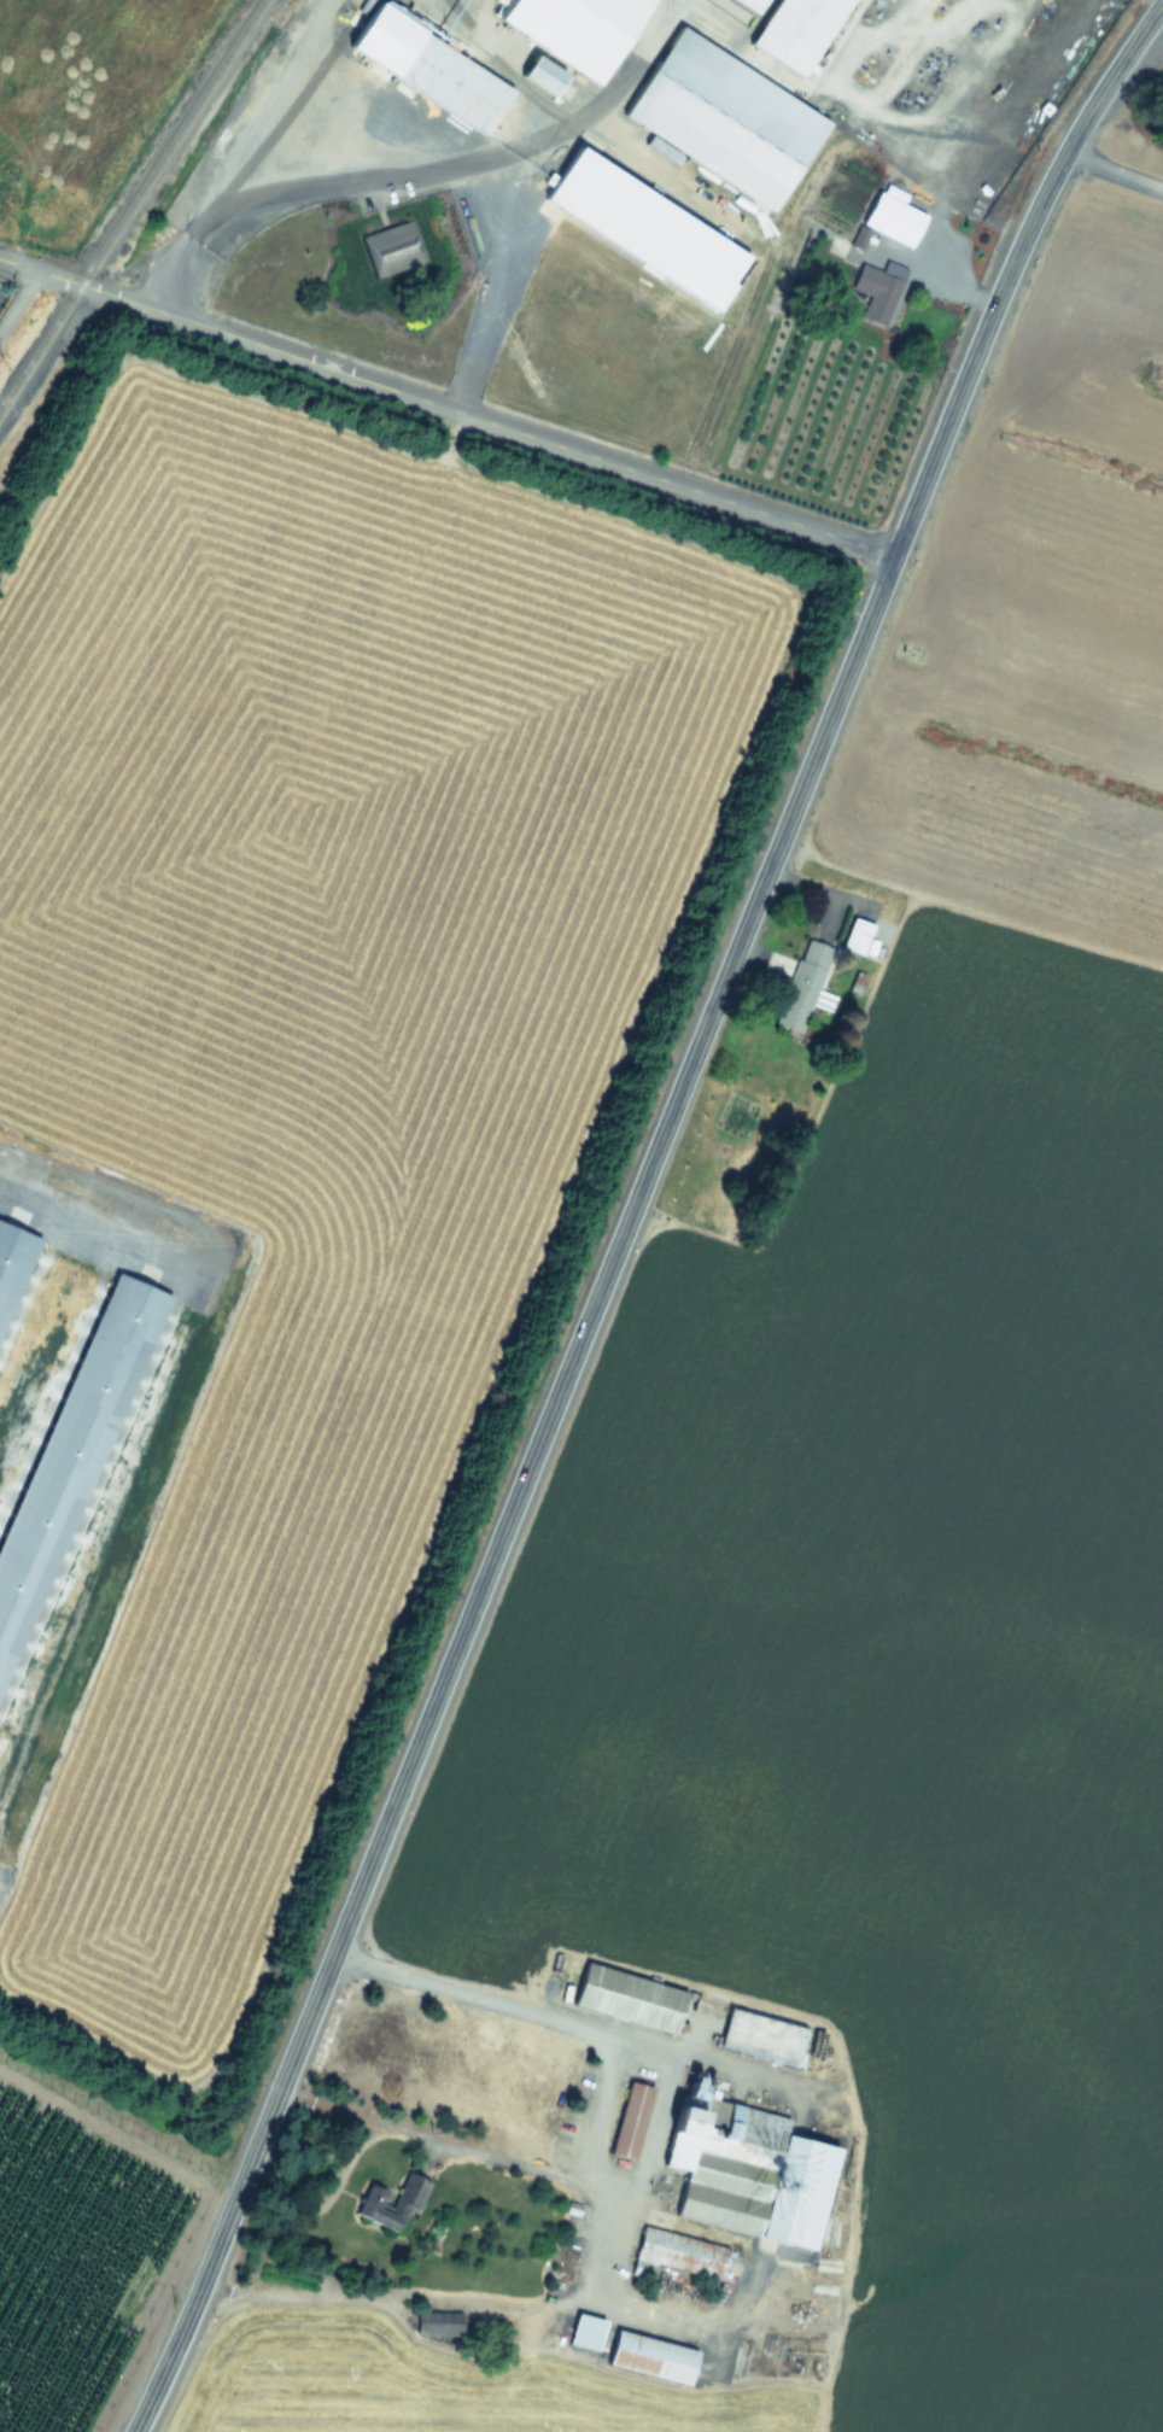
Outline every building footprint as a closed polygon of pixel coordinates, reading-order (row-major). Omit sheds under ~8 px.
[(506,7),(497,22),(602,84),(651,0),(495,0),(506,7)] [(760,13),(767,0),(738,0),(760,13)] [(852,0),(779,0),(751,46),(805,78),(852,0)] [(623,119),(775,210),(830,119),(677,28),(623,119)] [(486,135),(514,89),(420,32),(392,78),(486,135)] [(563,81),(552,71),(540,85),(551,95),(563,81)] [(861,226),(911,249),(926,216),(877,192),(861,226)] [(411,221),(363,235),(375,278),(424,264),(411,221)] [(905,270),(885,263),(882,273),(859,265),(850,291),(868,297),(860,320),(885,329),(905,270)] [(843,949),(864,954),(872,922),(851,917),(843,949)] [(832,946),(803,937),(776,1024),(802,1032),(811,1004),(831,1010),(835,995),(818,990),(832,946)] [(32,1234),(0,1221),(0,1314),(32,1234)] [(98,1267),(0,1540),(0,1719),(154,1287),(98,1267)] [(676,2034),(687,1989),(584,1963),(573,2008),(676,2034)] [(720,2045),(799,2064),(808,2027),(728,2008),(720,2045)] [(685,2171),(674,2218),(816,2250),(837,2147),(785,2136),(789,2117),(707,2099),(709,2086),(684,2081),(666,2168),(685,2171)] [(653,2088),(627,2082),(609,2156),(635,2162),(653,2088)] [(373,2177),(360,2218),(405,2234),(420,2193),(373,2177)] [(642,2227),(630,2274),(651,2279),(655,2264),(725,2281),(732,2249),(642,2227)] [(604,2321),(575,2313),(567,2344),(597,2352),(604,2321)] [(697,2350),(615,2329),(607,2364),(689,2385),(697,2350)]
